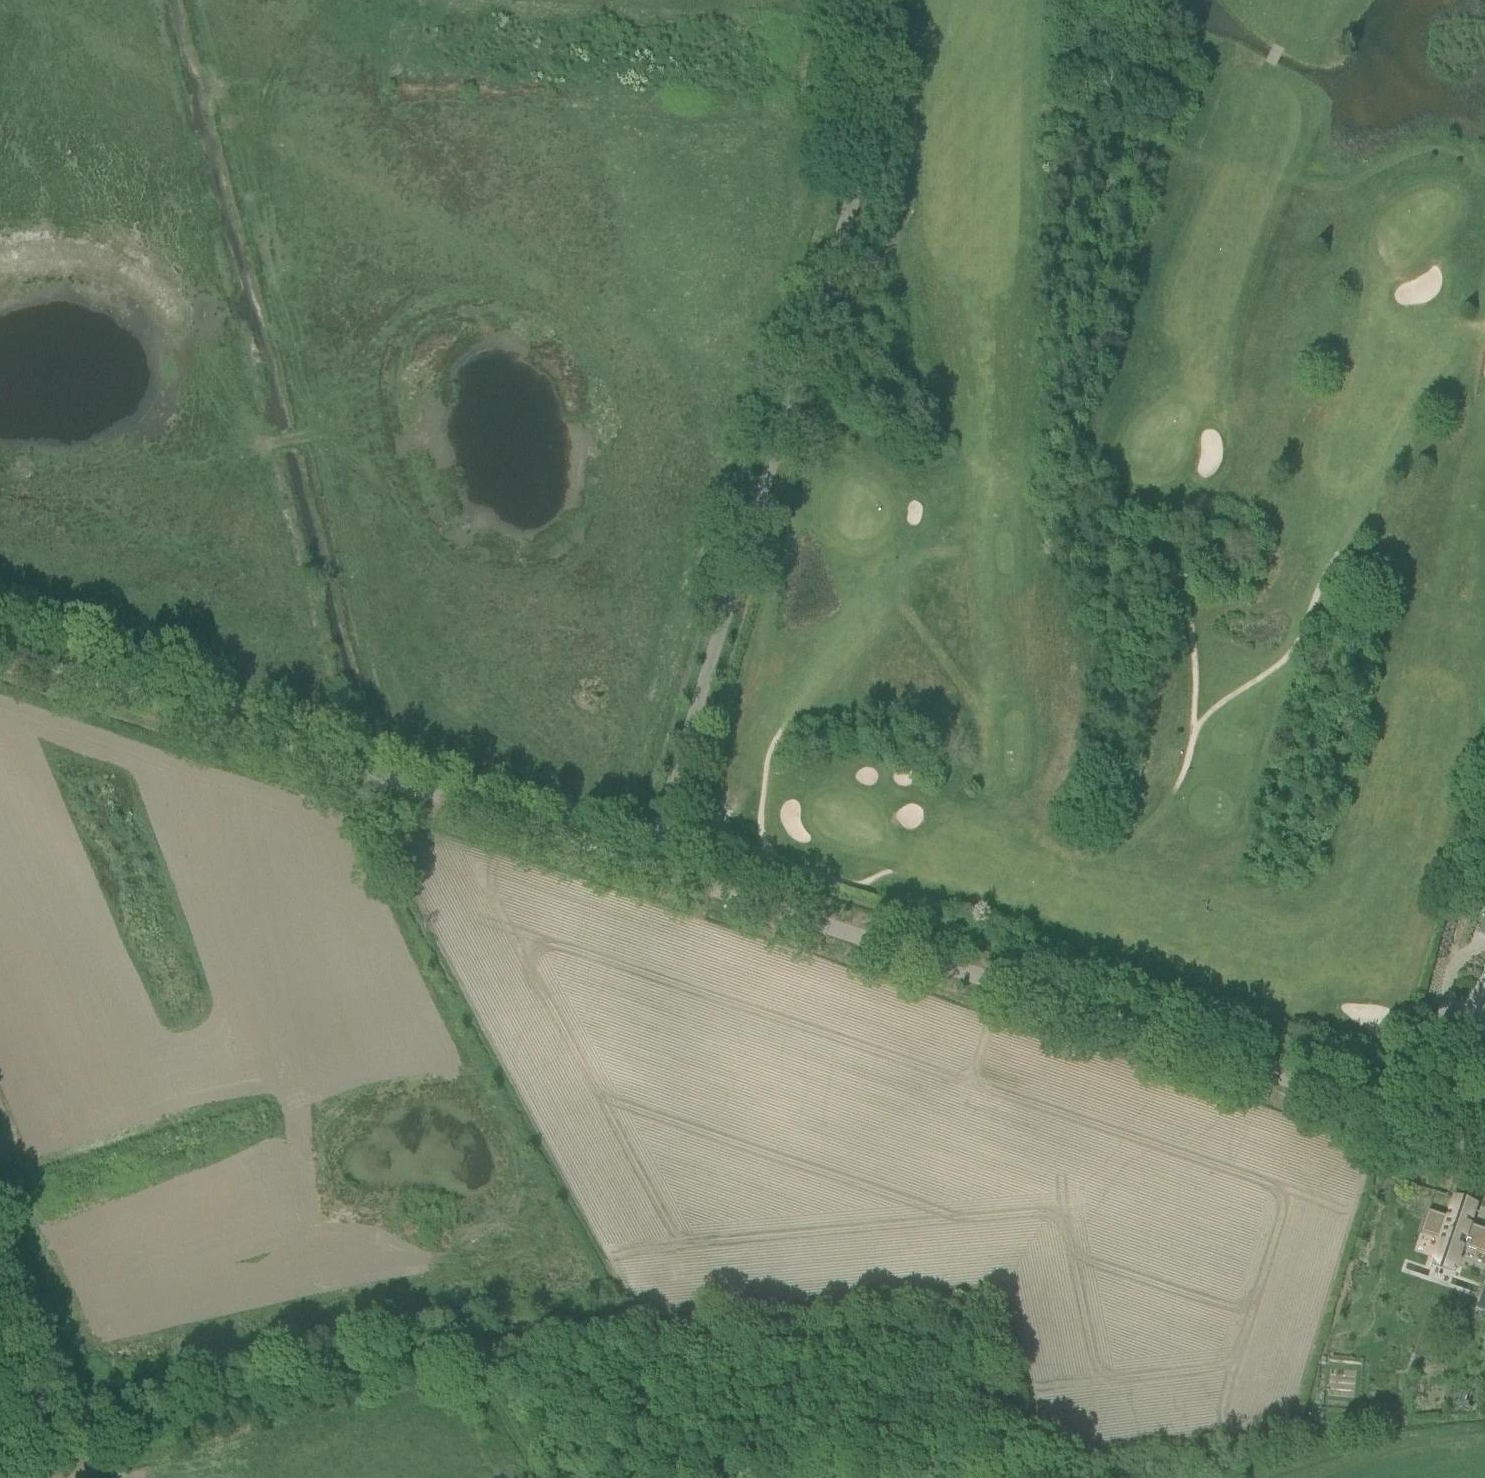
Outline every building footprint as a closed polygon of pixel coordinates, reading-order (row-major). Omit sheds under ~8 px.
[(1420,1234),(1440,1240),(1433,1259),(1456,1266),(1462,1248),(1484,1255),(1484,1230),(1469,1225),(1476,1206),(1453,1199),(1447,1218),(1428,1211),(1420,1234)] [(1477,1310),(1484,1313),(1484,1286),(1477,1310)]
